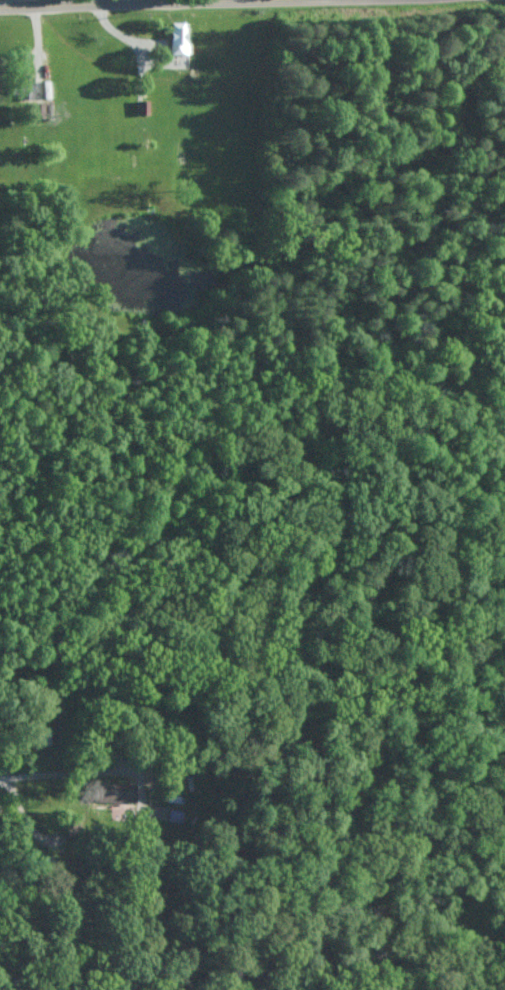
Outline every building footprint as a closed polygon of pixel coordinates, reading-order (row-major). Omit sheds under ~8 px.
[(184,54),(183,26),(165,26),(166,54),(184,54)] [(5,94),(16,94),(16,99),(27,100),(28,76),(6,75),(5,94)] [(144,114),(144,100),(136,101),(136,114),(144,114)] [(132,801),(131,781),(92,781),(92,801),(132,801)]
